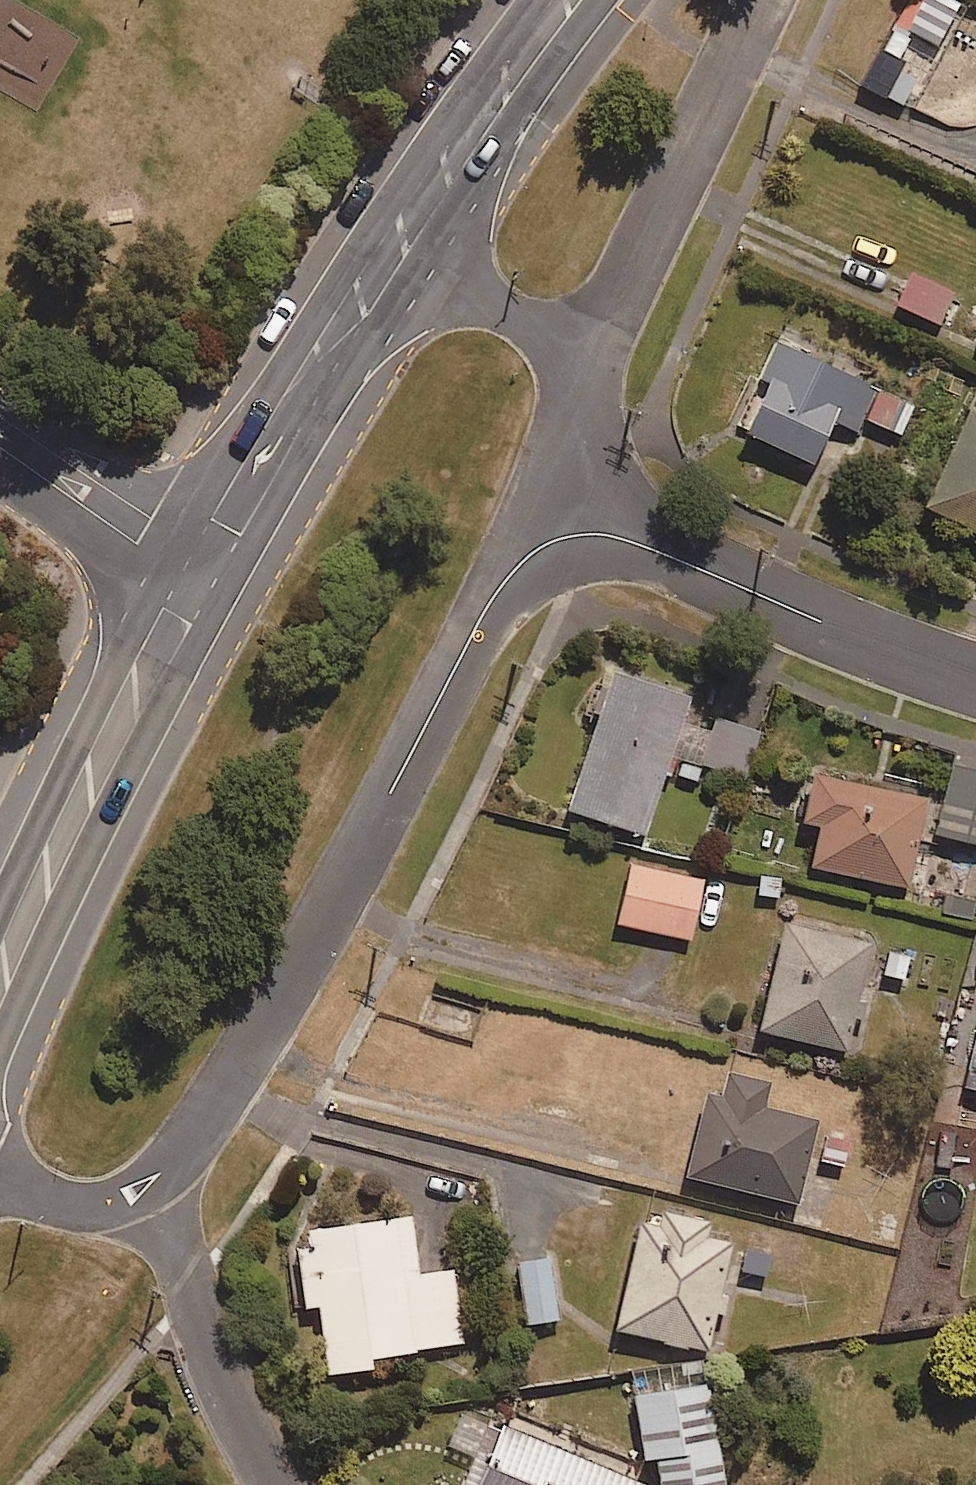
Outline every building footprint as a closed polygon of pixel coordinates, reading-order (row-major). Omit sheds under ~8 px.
[(943,0),(904,0),(856,81),(907,111),(965,13),(943,0)] [(938,321),(952,291),(907,271),(894,301),(938,321)] [(856,429),(862,416),(898,433),(912,403),(778,340),(738,426),(808,459),(829,416),(856,429)] [(965,401),(921,495),(975,522),(975,406),(965,401)] [(687,689),(677,686),(608,663),(562,803),(641,829),(687,689)] [(668,751),(677,754),(669,778),(693,786),(701,761),(747,776),(774,692),(747,684),(742,699),(727,695),(722,710),(709,705),(703,725),(679,718),(668,751)] [(951,760),(931,831),(975,843),(975,767),(951,760)] [(904,882),(925,792),(811,766),(800,814),(817,818),(807,860),(904,882)] [(686,937),(700,878),(628,860),(613,919),(686,937)] [(781,905),(783,871),(752,868),(749,903),(781,905)] [(859,1016),(864,997),(855,995),(868,936),(783,917),(758,1026),(843,1045),(851,1014),(859,1016)] [(968,1022),(954,1085),(975,1090),(975,1024),(968,1022)] [(758,1100),(763,1080),(723,1069),(718,1089),(705,1086),(683,1170),(794,1199),(817,1115),(758,1100)] [(612,1325),(703,1346),(712,1310),(720,1312),(725,1290),(717,1288),(729,1238),(693,1229),(698,1212),(642,1199),(612,1325)] [(450,1266),(414,1270),(407,1211),(290,1225),(299,1302),(315,1301),(323,1368),(367,1363),(366,1351),(459,1340),(450,1266)] [(736,1278),(798,1285),(804,1230),(768,1226),(766,1244),(740,1241),(736,1278)] [(521,1320),(556,1316),(551,1254),(515,1258),(521,1320)] [(712,1381),(631,1389),(638,1454),(653,1452),(657,1484),(722,1484),(712,1381)] [(642,1482),(462,1404),(443,1446),(470,1458),(458,1484),(640,1484),(642,1482)]
